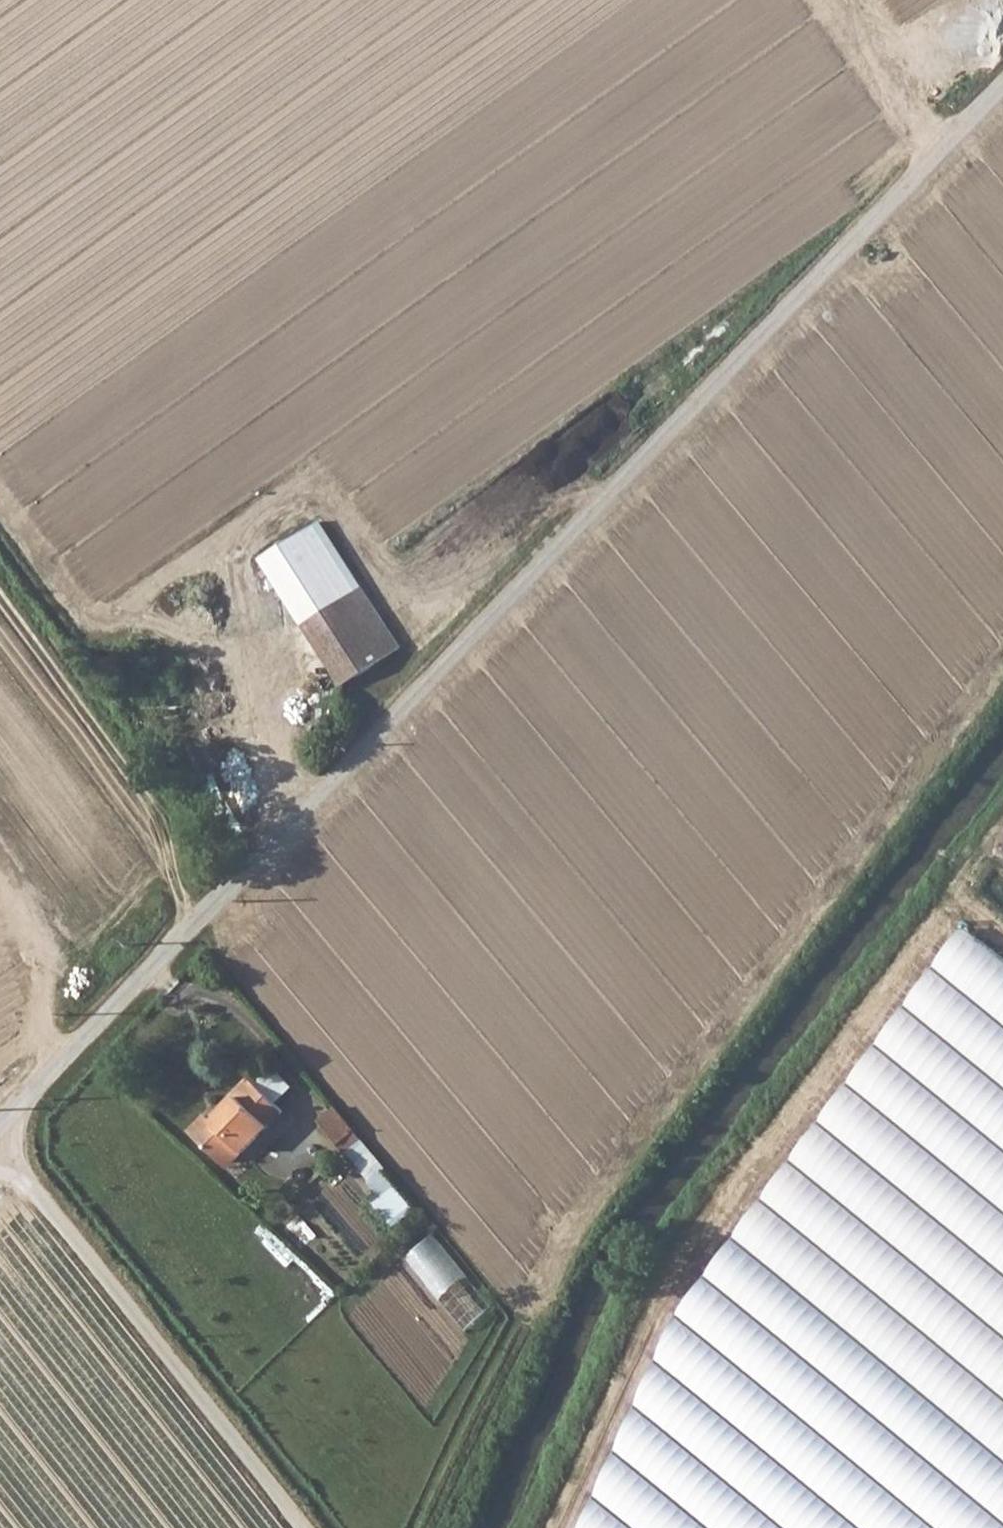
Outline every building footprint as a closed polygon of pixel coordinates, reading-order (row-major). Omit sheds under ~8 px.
[(400,649),(318,522),(260,559),(341,687),(400,649)] [(679,1309),(582,1527),(1002,1527),(1002,951),(963,917),(679,1309)] [(281,1109),(248,1068),(186,1118),(219,1159),(281,1109)] [(357,1133),(339,1110),(322,1124),(341,1147),(357,1133)] [(472,1328),(497,1304),(434,1237),(409,1260),(472,1328)]
